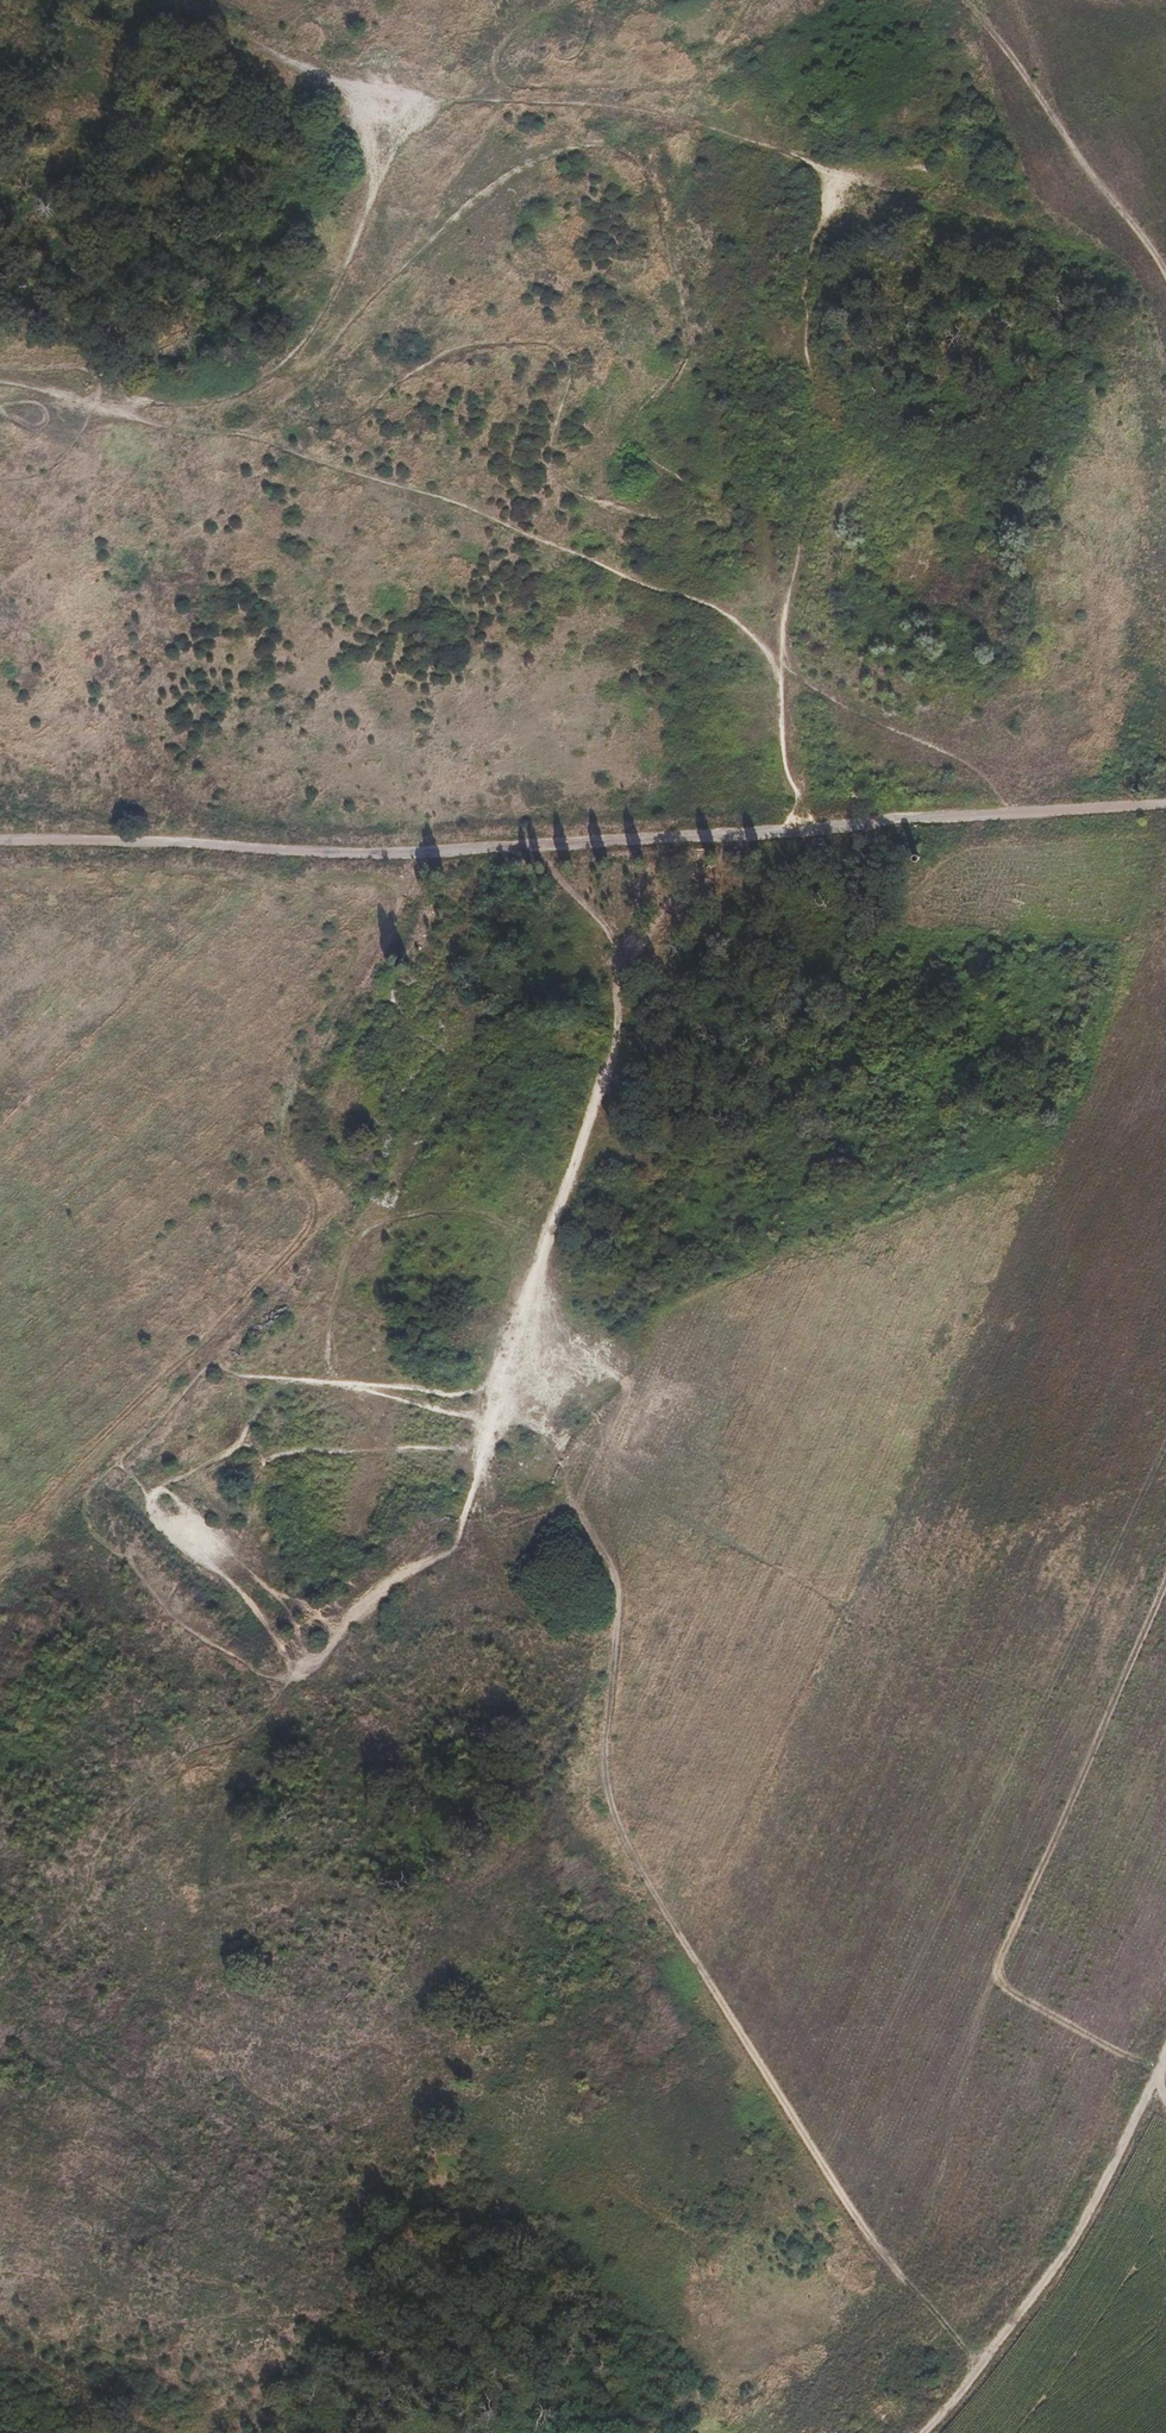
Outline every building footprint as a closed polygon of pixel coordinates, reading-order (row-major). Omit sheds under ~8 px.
[(914,862),(917,863),(920,863),(922,861),(924,860),(925,857),(926,854),(925,852),(924,850),(922,848),(919,847),(917,847),(915,848),(912,849),(911,851),(910,853),(910,856),(911,858),(912,861),(914,862)]
